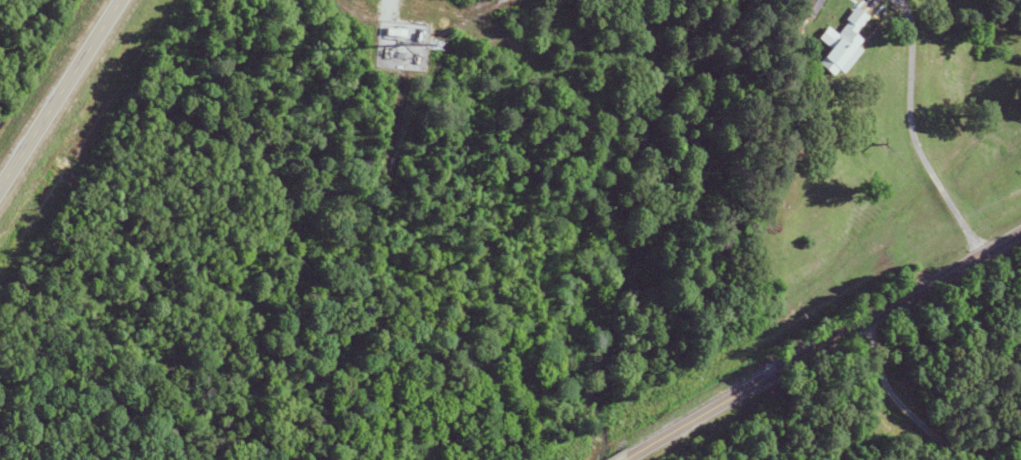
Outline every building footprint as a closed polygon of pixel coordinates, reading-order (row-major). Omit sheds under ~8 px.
[(853,40),(846,35),(860,18),(848,8),(827,34),(818,27),(809,38),(820,47),(807,64),(824,77),(853,40)]
